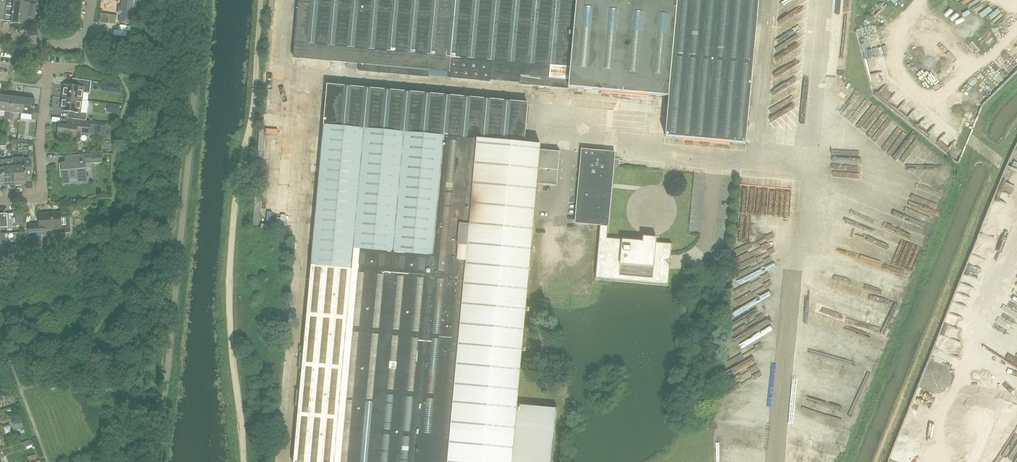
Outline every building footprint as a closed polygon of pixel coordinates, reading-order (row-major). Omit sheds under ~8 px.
[(28,3),(13,1),(13,0),(6,0),(4,10),(12,11),(10,23),(26,25),(27,17),(34,18),(36,0),(29,0),(28,3)] [(131,17),(134,0),(127,0),(124,16),(131,17)] [(746,143),(759,0),(300,0),(294,58),(360,64),(359,71),(428,77),(429,70),(449,72),(449,77),(489,81),(489,79),(519,81),(520,74),(530,75),(529,84),(549,86),(550,77),(569,79),(569,87),(669,96),(665,136),(746,143)] [(989,5),(978,11),(980,16),(992,10),(989,5)] [(90,94),(90,88),(91,81),(77,79),(76,86),(64,85),(63,98),(82,100),(83,93),(90,94)] [(538,184),(556,186),(559,152),(541,151),(541,144),(525,142),(529,103),(328,84),(294,461),(553,461),(557,409),(518,405),(538,184)] [(11,96),(8,96),(8,94),(0,93),(0,94),(0,111),(5,112),(4,119),(8,120),(11,96)] [(20,114),(23,96),(14,95),(14,97),(11,96),(8,120),(12,120),(13,113),(20,114)] [(37,120),(39,108),(33,107),(34,99),(31,99),(31,97),(23,96),(20,114),(32,115),(31,119),(37,120)] [(80,112),(82,100),(63,98),(61,110),(73,112),(72,119),(75,119),(85,120),(86,120),(87,113),(80,112)] [(84,121),(85,120),(75,119),(74,121),(72,121),(72,123),(71,123),(69,125),(69,127),(59,125),(58,137),(70,139),(70,144),(77,145),(81,142),(83,134),(90,135),(91,122),(84,121)] [(669,281),(672,244),(656,242),(656,238),(643,237),(643,241),(606,238),(607,224),(613,158),(614,158),(615,152),(582,149),(581,156),(583,156),(577,221),(601,223),(596,274),(669,281)] [(85,163),(92,162),(95,161),(96,162),(103,161),(102,154),(91,155),(91,154),(72,156),(73,162),(60,164),(61,177),(63,177),(64,184),(76,183),(76,176),(86,175),(85,163)] [(31,177),(30,161),(29,159),(23,159),(23,160),(12,161),(14,185),(25,184),(25,178),(31,177)] [(14,185),(12,161),(12,160),(5,161),(5,160),(0,160),(2,186),(14,185)] [(938,202),(943,204),(946,195),(942,193),(938,202)] [(6,234),(6,233),(1,234),(0,228),(8,227),(7,213),(0,214),(0,234),(6,234)] [(70,217),(61,218),(60,213),(39,215),(40,224),(29,225),(30,236),(31,236),(32,243),(42,242),(42,235),(44,234),(44,229),(61,228),(62,233),(71,232),(70,217)] [(6,234),(0,234),(0,256),(18,255),(17,245),(10,246),(10,245),(6,242),(6,234)] [(759,403),(748,403),(749,417),(759,417),(759,403)]
